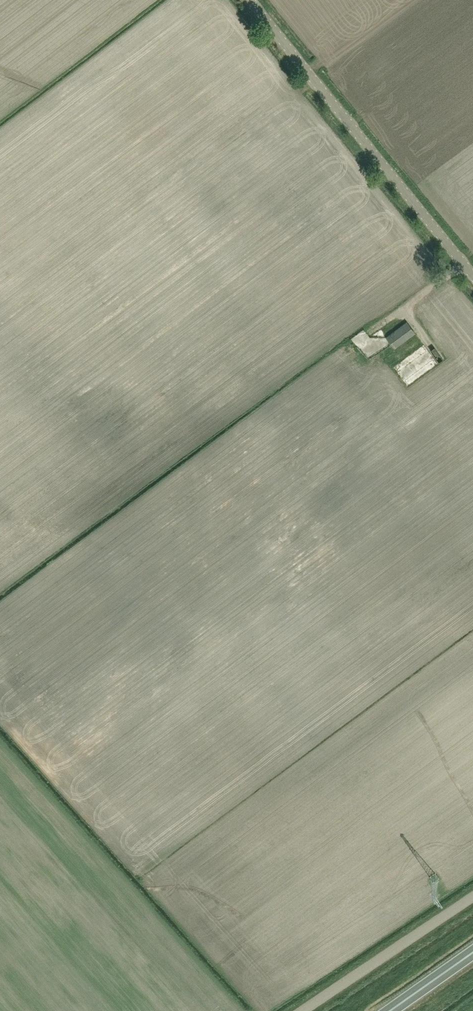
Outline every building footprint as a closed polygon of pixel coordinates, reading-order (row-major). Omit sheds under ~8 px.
[(395,348),(415,333),(407,322),(386,337),(395,348)]
